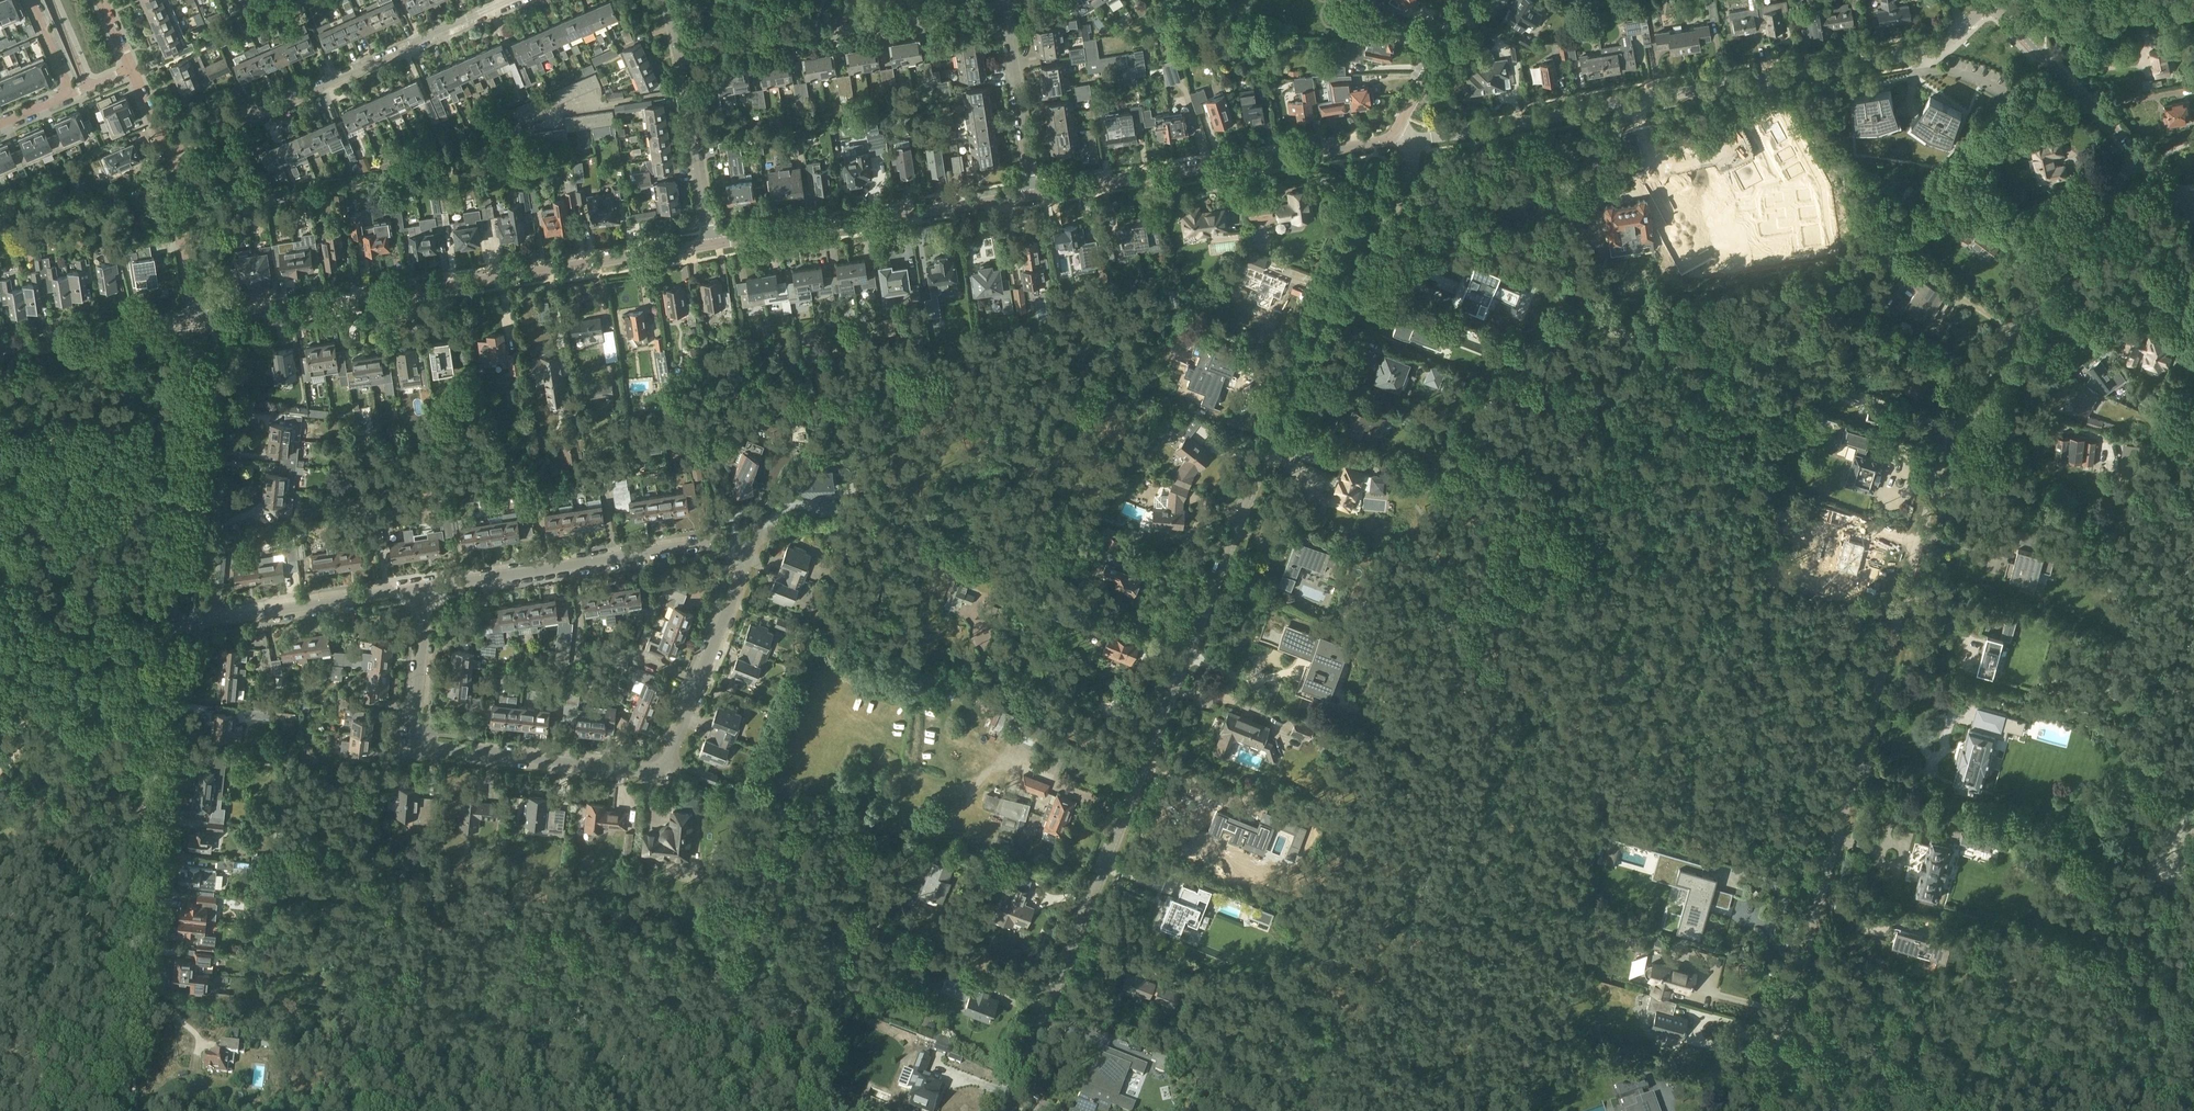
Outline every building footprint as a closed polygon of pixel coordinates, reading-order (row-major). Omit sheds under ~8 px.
[(14,21),(5,0),(0,0),(0,19),(2,23),(3,26),(14,21)] [(20,3),(18,0),(5,0),(14,21),(25,16),(22,9),(24,8),(21,2),(20,3)] [(163,1),(162,0),(143,0),(147,8),(163,1)] [(168,13),(174,10),(170,0),(165,0),(163,1),(147,8),(152,20),(168,13)] [(348,10),(353,8),(350,0),(344,2),(348,10)] [(400,16),(394,0),(379,0),(379,1),(388,21),(400,16)] [(404,4),(409,2),(412,11),(413,10),(425,5),(423,0),(402,0),(404,4)] [(1094,4),(1092,0),(1075,0),(1076,1),(1071,5),(1076,13),(1082,10),(1082,11),(1094,4)] [(1145,13),(1156,6),(1153,0),(1142,7),(1141,5),(1145,13)] [(1211,5),(1208,0),(1199,0),(1204,9),(1211,5)] [(1526,22),(1536,28),(1538,24),(1536,22),(1541,14),(1530,7),(1533,1),(1531,0),(1521,0),(1514,11),(1510,9),(1504,18),(1513,23),(1511,26),(1517,29),(1516,31),(1515,31),(1512,36),(1536,50),(1539,45),(1519,33),(1520,31),(1526,22)] [(1711,21),(1718,20),(1715,0),(1708,2),(1711,21)] [(1758,16),(1756,8),(1757,7),(1756,0),(1749,0),(1750,8),(1729,12),(1730,19),(1733,19),(1736,33),(1755,30),(1755,29),(1760,28),(1758,16)] [(1794,3),(1796,16),(1803,15),(1801,2),(1801,0),(1793,0),(1794,3)] [(1853,9),(1860,7),(1859,0),(1851,0),(1853,9)] [(379,1),(367,6),(369,10),(376,26),(388,21),(379,1)] [(602,15),(603,16),(605,22),(617,17),(610,1),(599,6),(602,15)] [(1350,10),(1369,18),(1373,9),(1354,1),(1350,10)] [(1756,8),(1758,16),(1760,28),(1766,27),(1767,33),(1782,30),(1779,11),(1787,10),(1786,1),(1763,5),(1763,6),(1757,7),(1756,8)] [(1894,2),(1882,4),(1883,10),(1879,11),(1881,26),(1910,21),(1908,6),(1895,8),(1894,2)] [(1834,11),(1826,12),(1829,28),(1853,24),(1850,8),(1849,8),(1848,3),(1833,5),(1834,11)] [(239,13),(236,5),(229,8),(232,16),(239,13)] [(1141,15),(1145,13),(1141,5),(1136,8),(1141,15)] [(590,10),(586,11),(590,20),(591,21),(593,27),(605,22),(603,16),(602,15),(599,6),(590,10)] [(1590,15),(1595,8),(1591,6),(1586,12),(1590,15)] [(1645,46),(1651,45),(1646,18),(1645,8),(1639,9),(1639,14),(1642,31),(1642,32),(1645,46)] [(247,19),(256,15),(253,9),(244,13),(247,19)] [(1826,9),(1810,12),(1812,21),(1807,22),(1809,37),(1830,33),(1826,12),(1826,9)] [(343,16),(342,16),(344,21),(352,37),(363,32),(356,16),(357,16),(354,10),(342,15),(343,16)] [(363,32),(376,26),(369,10),(357,16),(356,16),(363,32)] [(579,14),(574,16),(581,32),(583,36),(595,31),(593,27),(591,21),(590,20),(586,11),(579,14)] [(157,31),(173,24),(168,13),(152,20),(157,31)] [(1129,13),(1123,17),(1125,20),(1127,23),(1133,20),(1129,13)] [(215,14),(206,18),(209,24),(217,20),(215,14)] [(1626,34),(1642,32),(1642,31),(1639,14),(1632,15),(1633,20),(1624,22),(1626,34)] [(342,16),(331,22),(333,26),(340,42),(352,37),(344,21),(342,16)] [(581,32),(574,16),(562,22),(569,38),(581,32)] [(1081,25),(1081,24),(1080,17),(1065,20),(1066,25),(1035,30),(1037,42),(1063,38),(1062,32),(1069,29),(1069,26),(1081,25)] [(1118,19),(1122,26),(1127,23),(1123,17),(1118,19)] [(1118,29),(1122,26),(1118,19),(1114,22),(1118,29)] [(1251,31),(1257,26),(1250,19),(1245,25),(1242,27),(1249,34),(1251,31)] [(330,21),(318,26),(327,48),(340,42),(333,26),(331,22),(330,22),(330,21)] [(1479,29),(1492,36),(1497,29),(1483,21),(1479,29)] [(552,32),(554,36),(557,43),(569,38),(562,22),(550,27),(552,32)] [(1083,39),(1090,38),(1087,23),(1081,24),(1081,25),(1082,35),(1083,39)] [(162,42),(178,36),(173,24),(157,31),(162,42)] [(197,27),(200,33),(208,29),(205,24),(197,27)] [(315,48),(305,24),(293,29),(296,37),(302,52),(303,53),(315,48)] [(1686,50),(1682,30),(1681,24),(1673,26),(1674,30),(1656,33),(1658,46),(1670,44),(1671,52),(1686,50)] [(1682,30),(1686,50),(1699,48),(1698,39),(1710,37),(1708,24),(1689,27),(1689,29),(1682,30)] [(1370,43),(1393,47),(1394,46),(1395,46),(1395,43),(1394,41),(1394,38),(1399,39),(1400,31),(1396,30),(1396,29),(1373,25),(1370,43)] [(275,36),(280,34),(280,33),(277,27),(272,29),(275,36)] [(550,27),(538,32),(542,42),(545,48),(549,57),(552,64),(557,62),(554,55),(555,54),(551,46),(552,45),(557,43),(554,36),(552,32),(550,27)] [(626,42),(633,39),(627,27),(621,30),(626,42)] [(2165,48),(2164,41),(2170,40),(2168,27),(2150,30),(2152,43),(2156,42),(2157,49),(2150,50),(2153,65),(2152,66),(2152,70),(2154,71),(2155,77),(2163,76),(2162,71),(2169,70),(2165,48)] [(280,34),(284,42),(288,52),(291,58),(303,53),(302,52),(296,37),(293,29),(292,29),(292,28),(288,30),(280,33),(280,34)] [(609,30),(612,38),(617,36),(614,28),(609,30)] [(215,34),(217,39),(219,45),(220,46),(221,47),(227,44),(222,31),(215,34)] [(528,36),(526,37),(529,46),(533,53),(536,62),(542,60),(549,57),(545,48),(542,42),(538,32),(528,36)] [(605,41),(602,33),(597,35),(600,43),(605,41)] [(1605,74),(1619,71),(1619,70),(1635,67),(1631,43),(1632,43),(1630,35),(1623,36),(1621,38),(1622,45),(1600,48),(1602,55),(1605,74)] [(183,47),(178,36),(162,42),(167,54),(178,49),(180,55),(196,48),(193,43),(183,47)] [(529,66),(536,62),(533,53),(529,46),(526,37),(513,43),(517,52),(522,63),(527,61),(529,66)] [(1084,46),(1097,44),(1096,37),(1090,38),(1083,39),(1084,46)] [(920,38),(905,41),(908,62),(924,60),(920,38)] [(931,47),(946,45),(945,38),(930,40),(931,47)] [(956,54),(974,52),(982,50),(980,38),(954,42),(955,47),(956,54)] [(1063,38),(1037,42),(1039,55),(1060,52),(1059,46),(1064,46),(1063,38)] [(1570,59),(1576,58),(1575,51),(1573,38),(1567,39),(1570,59)] [(219,45),(217,39),(205,44),(208,51),(220,46),(219,45)] [(1228,43),(1232,52),(1235,60),(1246,56),(1239,39),(1228,43)] [(1357,41),(1352,40),(1347,39),(1344,57),(1358,60),(1359,54),(1373,56),(1372,60),(1381,62),(1382,58),(1390,60),(1392,47),(1393,47),(1370,43),(1357,41)] [(1558,40),(1560,52),(1561,58),(1569,57),(1566,39),(1558,40)] [(905,41),(889,43),(892,65),(908,62),(906,52),(905,45),(905,41)] [(258,47),(260,53),(267,69),(279,64),(274,52),(272,47),(270,42),(258,47)] [(279,64),(291,58),(288,52),(284,42),(272,47),(274,52),(279,64)] [(500,74),(506,71),(502,62),(509,59),(502,43),(489,49),(496,65),(500,74)] [(630,64),(647,56),(641,43),(624,50),(625,50),(621,52),(626,65),(630,64)] [(1513,60),(1521,59),(1518,43),(1511,45),(1513,60)] [(576,54),(581,51),(578,44),(572,46),(576,54)] [(1097,44),(1084,46),(1084,47),(1085,51),(1085,52),(1085,53),(1098,51),(1097,44)] [(877,45),(861,48),(865,69),(880,66),(877,45)] [(1070,52),(1070,56),(1085,54),(1085,53),(1085,52),(1085,51),(1084,47),(1069,49),(1070,52)] [(595,64),(618,54),(615,48),(592,58),(595,64)] [(849,72),(865,69),(861,48),(846,50),(849,72)] [(489,68),(496,65),(489,49),(477,54),(484,70),(488,79),(492,87),(497,85),(489,68)] [(569,57),(566,49),(561,51),(564,59),(569,57)] [(1134,52),(1136,66),(1137,70),(1146,69),(1143,49),(1134,51),(1134,52)] [(958,67),(984,63),(982,50),(974,52),(956,54),(957,60),(958,67)] [(1088,73),(1102,71),(1099,58),(1098,51),(1085,53),(1085,54),(1086,60),(1086,61),(1088,73)] [(833,52),(818,55),(821,76),(837,74),(833,52)] [(1126,54),(1128,67),(1136,66),(1134,52),(1126,54)] [(1495,61),(1494,54),(1490,52),(1485,52),(1486,60),(1491,91),(1493,91),(1495,92),(1499,92),(1501,89),(1504,89),(1502,74),(1508,73),(1506,60),(1495,61)] [(247,58),(245,53),(233,58),(242,80),(255,74),(248,58),(247,58)] [(260,53),(248,58),(255,74),(267,69),(260,53)] [(472,75),(484,70),(477,54),(465,59),(472,75)] [(1077,62),(1086,61),(1086,60),(1085,54),(1070,56),(1071,63),(1077,62)] [(1119,55),(1121,68),(1128,67),(1126,54),(1119,55)] [(821,76),(818,55),(803,57),(806,79),(821,76)] [(1115,69),(1121,68),(1119,55),(1113,56),(1115,69)] [(1588,72),(1589,71),(1590,76),(1605,74),(1602,55),(1588,57),(1588,55),(1581,56),(1583,71),(1588,70),(1588,72)] [(196,61),(194,56),(172,65),(177,78),(193,71),(202,67),(199,60),(196,61)] [(636,76),(653,69),(647,56),(630,64),(636,76)] [(1106,57),(1108,70),(1115,69),(1113,56),(1106,57)] [(45,62),(43,57),(32,62),(41,84),(53,79),(48,68),(49,67),(46,62),(45,62)] [(1102,71),(1108,70),(1106,57),(1099,58),(1102,71)] [(1165,84),(1181,80),(1173,57),(1170,58),(1171,60),(1162,63),(1165,84)] [(1554,61),(1553,57),(1547,58),(1547,62),(1540,63),(1540,66),(1533,67),(1536,82),(1543,80),(1543,83),(1557,80),(1554,61)] [(211,78),(230,69),(225,58),(205,66),(211,78)] [(460,80),(472,75),(465,59),(453,64),(460,80)] [(790,59),(774,62),(778,84),(794,81),(790,59)] [(542,60),(537,62),(540,70),(545,67),(542,60)] [(1470,94),(1491,91),(1486,60),(1480,61),(1478,64),(1472,65),(1473,75),(1467,76),(1468,83),(1467,85),(1467,90),(1470,91),(1470,94)] [(934,79),(931,61),(924,62),(927,80),(934,79)] [(41,85),(41,84),(32,62),(21,67),(30,88),(34,87),(35,88),(41,85)] [(778,84),(774,62),(759,64),(763,86),(778,84)] [(1043,79),(1069,75),(1068,74),(1064,75),(1063,70),(1068,70),(1067,62),(1041,66),(1043,79)] [(984,63),(958,67),(958,68),(963,67),(964,71),(959,72),(960,80),(986,76),(984,63)] [(19,93),(30,88),(21,67),(19,64),(9,69),(11,74),(19,93)] [(453,83),(460,80),(453,64),(441,70),(448,86),(451,91),(459,111),(464,109),(453,83)] [(1346,74),(1345,65),(1320,66),(1321,75),(1331,75),(1346,74)] [(1135,66),(1123,68),(1124,77),(1136,75),(1135,66)] [(519,69),(527,86),(532,84),(525,67),(519,69)] [(747,67),(731,69),(735,91),(750,88),(747,67)] [(893,67),(887,68),(887,73),(890,86),(896,85),(893,67)] [(887,73),(887,68),(880,69),(883,87),(890,86),(887,73)] [(653,69),(636,76),(641,89),(658,81),(653,69)] [(735,91),(731,69),(716,72),(719,93),(735,91)] [(448,86),(441,70),(429,75),(437,95),(438,97),(440,96),(451,91),(448,86)] [(193,71),(177,78),(183,91),(199,84),(193,71)] [(590,75),(595,88),(602,85),(596,72),(590,75)] [(19,93),(11,74),(0,78),(0,79),(8,98),(19,93)] [(850,74),(843,76),(844,80),(846,93),(853,92),(850,74)] [(1331,81),(1334,101),(1339,100),(1345,99),(1373,94),(1372,89),(1371,87),(1369,87),(1368,84),(1353,87),(1351,74),(1346,74),(1331,75),(1331,81)] [(589,90),(595,88),(590,75),(583,78),(589,90)] [(604,84),(609,82),(605,75),(600,77),(604,84)] [(1069,75),(1043,79),(1044,92),(1066,88),(1065,83),(1070,83),(1069,75)] [(2183,76),(2184,83),(2193,81),(2193,75),(2183,76)] [(843,76),(837,77),(840,94),(846,93),(844,80),(843,76)] [(1314,89),(1313,79),(1313,77),(1306,78),(1305,76),(1299,77),(1293,77),(1295,92),(1301,91),(1303,100),(1296,101),(1296,102),(1288,103),(1289,112),(1297,111),(1298,118),(1312,116),(1308,90),(1314,89)] [(577,81),(583,93),(589,90),(583,78),(577,81)] [(4,101),(3,100),(8,98),(0,79),(0,103),(4,101)] [(425,100),(423,96),(417,80),(404,85),(411,102),(413,106),(424,101),(433,122),(440,119),(430,98),(425,100)] [(935,89),(950,87),(949,80),(934,82),(935,84),(935,89)] [(476,83),(479,91),(484,89),(481,81),(476,83)] [(576,96),(583,93),(577,81),(571,83),(576,96)] [(806,81),(800,83),(801,87),(803,100),(809,99),(806,81)] [(564,86),(570,99),(576,96),(571,83),(564,86)] [(801,87),(800,83),(794,84),(797,102),(803,101),(801,87)] [(1076,93),(1091,90),(1090,83),(1075,85),(1076,93)] [(401,111),(413,106),(411,102),(404,85),(392,91),(399,107),(401,111)] [(467,96),(472,94),(469,86),(463,88),(467,96)] [(563,101),(570,99),(564,86),(558,89),(563,101)] [(614,92),(612,87),(607,89),(611,100),(625,98),(624,91),(614,92)] [(950,87),(935,89),(936,96),(951,94),(950,87)] [(964,103),(990,99),(988,87),(967,90),(968,95),(963,96),(964,103)] [(1207,99),(1204,88),(1190,93),(1197,112),(1210,107),(1214,120),(1211,120),(1213,126),(1215,125),(1215,126),(1224,123),(1225,127),(1233,125),(1232,121),(1233,120),(1226,99),(1227,99),(1226,97),(1225,97),(1224,93),(1223,93),(1223,92),(1214,94),(1215,96),(1207,99)] [(552,92),(557,104),(563,101),(558,89),(552,92)] [(763,89),(757,90),(760,108),(766,107),(763,89)] [(1256,102),(1254,89),(1240,91),(1243,113),(1249,112),(1251,125),(1265,123),(1262,101),(1256,102)] [(757,90),(750,91),(753,109),(760,108),(757,90)] [(1091,90),(1076,93),(1077,99),(1092,97),(1091,90)] [(382,95),(380,96),(387,112),(393,109),(395,114),(401,111),(399,107),(392,91),(382,95)] [(1881,138),(1903,130),(1901,123),(1891,91),(1856,97),(1857,131),(1858,131),(1858,139),(1881,138)] [(551,107),(557,104),(552,92),(545,94),(551,107)] [(539,97),(545,109),(551,107),(545,94),(539,97)] [(1356,102),(1357,108),(1372,106),(1371,103),(1373,102),(1374,100),(1373,94),(1345,99),(1346,103),(1356,102)] [(442,118),(447,116),(446,113),(447,113),(440,96),(438,97),(437,95),(432,97),(440,116),(441,116),(442,118)] [(113,103),(109,96),(97,101),(105,119),(130,108),(126,97),(113,103)] [(376,97),(368,101),(375,117),(377,122),(384,119),(385,123),(391,121),(387,112),(380,96),(376,97)] [(714,97),(717,115),(723,114),(720,96),(714,97)] [(538,112),(545,109),(539,97),(533,100),(538,112)] [(1951,145),(1962,112),(1931,97),(1911,124),(1911,125),(1907,131),(1926,145),(1948,152),(1950,145),(1951,145)] [(966,115),(992,111),(990,99),(964,103),(964,104),(969,103),(970,107),(964,108),(966,115)] [(1048,116),(1074,112),(1074,111),(1070,112),(1069,107),(1073,107),(1072,99),(1046,103),(1048,116)] [(1343,110),(1357,108),(1356,102),(1346,103),(1345,99),(1339,100),(1334,101),(1325,102),(1319,103),(1321,114),(1331,112),(1336,112),(1336,113),(1336,114),(1343,113),(1343,112),(1343,110)] [(527,103),(532,115),(538,112),(533,100),(527,103)] [(2177,127),(2176,122),(2191,120),(2189,110),(2191,110),(2189,100),(2164,104),(2166,113),(2164,113),(2164,115),(2163,117),(2163,121),(2165,122),(2166,124),(2168,124),(2169,129),(2177,127)] [(368,101),(356,106),(365,128),(366,129),(377,124),(376,122),(377,122),(375,117),(368,101)] [(642,101),(624,104),(626,112),(642,109),(642,108),(643,107),(642,101)] [(526,118),(532,115),(527,103),(521,105),(526,118)] [(648,120),(666,117),(664,104),(643,107),(642,108),(642,109),(644,120),(648,120)] [(526,118),(521,105),(515,108),(502,113),(507,125),(520,120),(526,118)] [(1123,142),(1128,141),(1131,140),(1131,142),(1137,141),(1136,134),(1135,129),(1134,129),(1133,121),(1144,120),(1143,110),(1142,105),(1130,107),(1131,111),(1119,113),(1123,142)] [(356,106),(343,111),(353,135),(366,129),(365,128),(356,106)] [(1190,113),(1189,113),(1188,107),(1187,107),(1186,106),(1184,106),(1184,107),(1183,107),(1182,107),(1182,108),(1182,114),(1171,116),(1175,135),(1188,133),(1193,132),(1194,131),(1194,130),(1194,129),(1194,128),(1194,127),(1193,126),(1193,125),(1192,125),(1190,113)] [(126,132),(123,126),(136,120),(134,117),(136,116),(132,107),(130,108),(105,119),(113,137),(126,132)] [(1100,108),(1094,109),(1095,116),(1096,119),(1102,118),(1100,108)] [(1171,116),(1171,114),(1171,113),(1155,116),(1155,117),(1151,118),(1151,117),(1152,117),(1151,108),(1143,110),(1144,120),(1145,126),(1152,125),(1152,123),(1156,123),(1158,137),(1159,138),(1161,139),(1162,138),(1162,137),(1164,136),(1164,137),(1175,136),(1171,116)] [(614,110),(607,111),(609,125),(616,124),(614,110)] [(84,123),(79,111),(67,116),(78,142),(96,134),(90,120),(84,123)] [(600,112),(602,125),(609,125),(607,111),(600,112)] [(968,128),(994,124),(992,111),(966,115),(966,121),(968,128)] [(595,126),(602,125),(600,112),(593,113),(595,126)] [(1070,112),(1048,116),(1050,128),(1072,125),(1071,120),(1075,119),(1074,112),(1070,112)] [(588,127),(595,126),(593,113),(586,114),(588,127)] [(1106,115),(1109,135),(1111,145),(1116,144),(1116,143),(1123,142),(1119,113),(1106,115)] [(579,115),(581,128),(588,127),(586,114),(579,115)] [(54,136),(60,149),(78,142),(67,116),(66,115),(58,118),(59,120),(54,121),(59,134),(54,136)] [(574,129),(581,128),(579,115),(572,116),(574,129)] [(568,130),(574,129),(572,116),(565,117),(567,128),(568,130)] [(1677,185),(1677,186),(1677,187),(1719,267),(1720,268),(1722,268),(1771,261),(1772,261),(1772,260),(1773,259),(1773,258),(1773,257),(1768,245),(1796,241),(1798,254),(1798,255),(1798,256),(1799,256),(1799,257),(1800,257),(1801,257),(1832,253),(1833,252),(1834,252),(1834,251),(1835,251),(1835,250),(1835,249),(1827,189),(1790,117),(1789,117),(1788,116),(1787,116),(1786,116),(1755,123),(1754,123),(1753,124),(1752,125),(1752,126),(1752,127),(1752,128),(1781,184),(1761,195),(1761,194),(1760,194),(1760,193),(1759,193),(1758,193),(1757,193),(1756,193),(1755,193),(1754,194),(1753,194),(1753,195),(1753,196),(1752,197),(1752,198),(1752,199),(1753,200),(1733,211),(1715,177),(1715,176),(1714,176),(1714,175),(1713,175),(1712,174),(1711,174),(1710,174),(1679,181),(1679,182),(1678,182),(1677,183),(1677,184),(1677,185)] [(650,133),(668,130),(666,117),(648,120),(650,133)] [(881,117),(864,120),(867,136),(884,133),(881,117)] [(330,141),(334,149),(345,144),(349,153),(354,151),(349,138),(344,126),(339,128),(335,120),(324,125),(330,141)] [(510,131),(522,126),(520,120),(507,125),(510,131)] [(975,139),(996,136),(994,124),(968,128),(973,128),(974,132),(968,133),(969,140),(975,139)] [(1072,125),(1050,128),(1052,141),(1074,137),(1073,132),(1077,132),(1076,124),(1072,125)] [(314,129),(311,131),(318,147),(321,154),(333,149),(330,142),(330,141),(324,125),(314,129)] [(48,138),(43,126),(39,128),(38,127),(30,131),(42,157),(60,149),(54,136),(48,138)] [(513,137),(525,132),(522,126),(510,131),(513,137)] [(560,129),(563,142),(569,141),(568,130),(567,128),(560,129)] [(554,130),(556,143),(563,142),(560,129),(554,130)] [(549,144),(556,143),(554,130),(547,131),(549,144)] [(582,146),(592,145),(589,130),(580,132),(582,146)] [(652,146),(670,143),(668,130),(650,133),(652,146)] [(18,152),(23,165),(42,157),(30,131),(22,134),(22,135),(18,137),(23,149),(18,152)] [(311,131),(299,136),(306,152),(318,147),(311,131)] [(540,132),(542,145),(549,144),(547,131),(540,132)] [(506,132),(498,136),(503,150),(512,146),(506,132)] [(535,146),(533,133),(526,134),(525,132),(513,137),(517,149),(535,146)] [(535,146),(542,145),(540,132),(533,133),(535,146)] [(795,152),(804,151),(802,133),(792,135),(795,152)] [(1095,134),(1088,135),(1090,149),(1097,148),(1095,134)] [(299,136),(286,141),(293,157),(299,155),(303,164),(310,162),(306,152),(299,136)] [(976,145),(970,146),(971,153),(977,152),(998,149),(996,136),(975,139),(976,145)] [(1078,137),(1052,141),(1054,153),(1076,150),(1080,149),(1078,137)] [(739,139),(719,142),(721,149),(725,148),(728,151),(733,180),(727,181),(727,183),(728,192),(729,204),(743,202),(739,176),(745,175),(739,139)] [(761,158),(770,157),(767,139),(758,141),(761,158)] [(1978,165),(1980,165),(1986,160),(1987,161),(1989,162),(1995,156),(1996,158),(1998,158),(2004,152),(2004,151),(1993,140),(1992,139),(1982,149),(1981,148),(1972,157),(1972,158),(1978,165)] [(894,142),(895,147),(896,154),(892,155),(894,163),(897,163),(898,166),(900,166),(901,175),(914,173),(910,144),(909,140),(894,142)] [(281,162),(282,162),(293,157),(286,141),(274,146),(281,162)] [(7,142),(3,144),(2,143),(0,143),(0,161),(5,173),(23,165),(18,152),(12,154),(7,142)] [(111,152),(105,155),(108,163),(104,164),(108,172),(111,170),(112,172),(141,159),(134,142),(127,145),(126,142),(117,143),(109,146),(111,152)] [(2055,166),(2053,157),(2062,155),(2063,153),(2060,143),(2059,142),(2032,147),(2039,183),(2067,177),(2067,176),(2065,166),(2064,165),(2055,166)] [(670,143),(652,146),(647,146),(648,152),(653,151),(654,158),(654,159),(672,156),(670,143)] [(945,172),(941,144),(926,146),(929,166),(931,165),(932,174),(945,172)] [(281,162),(274,146),(262,152),(269,168),(275,165),(280,175),(286,172),(282,162),(281,162)] [(1000,162),(998,149),(977,152),(977,155),(972,156),(973,166),(1000,162)] [(397,151),(391,154),(396,166),(403,163),(397,151)] [(866,158),(865,152),(858,153),(859,160),(847,161),(848,170),(845,170),(846,179),(850,179),(850,184),(863,182),(862,176),(870,175),(871,179),(868,158),(866,158)] [(316,157),(319,165),(320,165),(321,168),(325,166),(324,163),(321,155),(316,157)] [(954,171),(961,170),(959,155),(952,156),(954,171)] [(372,167),(367,156),(359,159),(364,170),(372,167)] [(654,159),(654,158),(646,160),(647,164),(649,167),(653,173),(674,169),(672,156),(654,159)] [(752,157),(754,170),(761,169),(759,156),(752,157)] [(815,177),(817,192),(831,190),(828,169),(822,169),(821,161),(807,162),(809,182),(809,177),(815,177)] [(784,164),(789,197),(804,194),(800,167),(793,168),(792,163),(784,164)] [(339,176),(344,175),(339,164),(334,166),(339,176)] [(773,199),(788,197),(789,197),(784,164),(776,165),(777,171),(769,172),(773,199)] [(299,174),(300,173),(297,165),(292,168),(295,176),(295,175),(299,174)] [(312,180),(317,178),(313,170),(308,172),(312,180)] [(271,172),(263,173),(264,179),(265,179),(266,187),(265,187),(266,189),(273,188),(271,172)] [(638,181),(651,179),(650,172),(637,174),(638,181)] [(756,200),(755,188),(754,188),(753,180),(752,174),(745,175),(739,176),(743,202),(756,200)] [(264,179),(256,180),(257,188),(265,187),(266,187),(265,179),(264,179)] [(651,179),(638,181),(636,181),(637,188),(652,185),(651,179)] [(656,198),(660,197),(678,195),(676,180),(658,183),(654,184),(656,198)] [(1942,190),(1928,182),(1922,192),(1936,200),(1942,190)] [(613,194),(602,195),(603,204),(606,225),(613,224),(613,222),(619,221),(618,217),(619,217),(618,208),(617,208),(615,198),(624,197),(622,184),(612,186),(613,194)] [(1333,185),(1327,189),(1330,195),(1336,191),(1333,185)] [(438,190),(442,211),(449,209),(445,188),(438,190)] [(529,189),(520,190),(522,203),(520,205),(521,209),(532,207),(529,190),(529,189)] [(536,189),(529,190),(532,207),(532,211),(539,210),(536,189)] [(579,203),(586,202),(584,189),(577,190),(579,203)] [(289,200),(298,201),(299,191),(290,190),(289,200)] [(1272,202),(1248,206),(1250,220),(1274,216),(1273,212),(1277,211),(1279,219),(1293,217),(1293,221),(1312,218),(1311,205),(1309,206),(1307,190),(1289,193),(1291,203),(1277,205),(1277,206),(1272,207),(1272,202)] [(266,195),(268,204),(285,201),(283,191),(272,193),(272,194),(266,195)] [(569,205),(576,204),(575,192),(567,193),(569,205)] [(346,211),(344,193),(335,194),(338,213),(346,211)] [(441,209),(438,195),(430,197),(434,210),(441,209)] [(603,204),(602,195),(589,197),(591,212),(590,212),(592,221),(593,225),(600,224),(600,226),(606,225),(603,204)] [(662,211),(680,208),(678,195),(660,197),(656,198),(658,212),(662,211)] [(488,218),(494,217),(493,205),(491,197),(485,198),(488,218)] [(481,219),(488,218),(485,198),(479,199),(480,207),(481,219)] [(554,200),(559,232),(570,230),(567,212),(565,198),(554,200)] [(558,232),(559,232),(554,200),(555,207),(544,209),(545,215),(544,215),(547,232),(558,230),(558,232)] [(1607,205),(1604,208),(1614,283),(1656,278),(1646,202),(1643,200),(1638,201),(1636,204),(1615,207),(1615,206),(1612,204),(1607,205)] [(1923,218),(1928,209),(1921,204),(1915,213),(1923,218)] [(510,215),(514,239),(525,237),(522,219),(521,209),(520,205),(509,207),(510,215)] [(1198,232),(1202,234),(1206,233),(1209,230),(1226,228),(1223,209),(1200,213),(1199,207),(1187,209),(1188,214),(1185,215),(1187,223),(1184,223),(1185,234),(1198,232)] [(395,211),(397,223),(403,222),(402,211),(395,211)] [(633,221),(657,217),(656,211),(632,215),(633,221)] [(437,225),(443,224),(442,212),(435,213),(435,217),(437,224),(437,225)] [(361,214),(350,216),(353,237),(365,235),(367,253),(379,251),(379,250),(376,233),(375,233),(374,226),(363,227),(361,214)] [(1137,216),(1131,217),(1136,248),(1149,246),(1148,244),(1154,243),(1153,238),(1159,237),(1157,223),(1146,225),(1146,221),(1146,220),(1145,214),(1137,215),(1137,216)] [(514,239),(510,215),(499,216),(500,222),(495,223),(497,234),(501,234),(502,239),(513,238),(514,239)] [(390,248),(388,236),(394,235),(391,217),(373,220),(374,226),(375,233),(376,233),(379,250),(390,248)] [(435,217),(419,219),(420,224),(422,234),(425,251),(427,251),(428,253),(432,252),(434,250),(436,250),(433,232),(432,225),(437,224),(435,217)] [(1114,231),(1111,233),(1112,240),(1116,242),(1122,241),(1124,251),(1136,249),(1131,217),(1125,218),(1125,217),(1119,218),(1120,230),(1114,231)] [(1980,232),(1974,228),(1975,227),(1960,218),(1956,226),(1958,227),(1952,238),(1966,246),(1969,241),(1972,242),(1970,245),(1989,259),(2000,245),(1980,230),(1980,232)] [(477,225),(476,219),(465,220),(466,226),(469,246),(475,245),(475,243),(480,242),(479,238),(484,237),(482,225),(478,226),(478,225),(477,225)] [(469,246),(466,226),(465,220),(454,222),(455,228),(457,245),(462,245),(463,247),(469,246)] [(425,251),(422,234),(420,224),(409,226),(411,236),(413,255),(425,253),(425,251)] [(344,252),(341,232),(340,226),(340,225),(325,228),(327,235),(327,237),(327,240),(326,240),(322,241),(323,247),(325,254),(319,255),(319,260),(325,259),(327,268),(337,267),(338,267),(337,259),(336,254),(344,252)] [(1063,227),(1056,229),(1059,246),(1065,245),(1066,245),(1074,244),(1075,250),(1079,250),(1082,268),(1100,265),(1096,242),(1085,244),(1083,227),(1078,228),(1077,225),(1063,227)] [(294,241),(295,250),(298,273),(314,270),(313,262),(312,256),(318,255),(318,251),(316,238),(315,233),(302,235),(303,240),(294,241)] [(1154,243),(1148,244),(1149,246),(1150,251),(1161,250),(1159,237),(1153,238),(1154,243)] [(272,244),(272,245),(273,251),(274,258),(275,262),(279,261),(281,261),(284,275),(298,273),(295,250),(294,241),(285,242),(272,244)] [(1039,258),(1036,243),(1021,245),(1025,268),(1021,269),(1024,287),(1045,283),(1043,273),(1043,268),(1049,267),(1047,257),(1039,258)] [(261,253),(252,255),(256,280),(262,279),(261,275),(262,275),(270,274),(269,268),(268,259),(274,258),(273,251),(272,245),(260,247),(261,253)] [(231,262),(231,264),(236,263),(237,263),(240,278),(245,278),(248,277),(249,277),(249,279),(249,280),(256,280),(252,255),(251,248),(236,250),(232,251),(231,262)] [(1105,260),(1116,258),(1115,248),(1110,248),(1104,249),(1105,260)] [(136,249),(122,251),(124,260),(128,259),(133,286),(136,285),(136,286),(158,282),(154,255),(138,257),(136,249)] [(115,258),(113,250),(104,252),(106,263),(96,264),(100,291),(116,288),(115,277),(124,275),(119,258),(115,258)] [(1245,265),(1262,271),(1267,259),(1251,252),(1245,265)] [(71,301),(67,275),(57,276),(55,265),(43,267),(41,253),(39,254),(42,276),(45,294),(47,294),(47,291),(54,290),(56,304),(71,301)] [(40,295),(45,294),(42,276),(39,254),(34,254),(37,271),(31,272),(32,283),(22,285),(22,287),(21,288),(25,314),(27,314),(27,311),(42,309),(40,295)] [(952,262),(951,254),(935,257),(935,258),(937,257),(937,262),(936,262),(936,264),(927,266),(931,287),(933,298),(926,299),(928,316),(941,314),(938,297),(937,293),(939,292),(942,289),(941,285),(957,283),(953,261),(952,262)] [(1926,278),(1930,272),(1913,261),(1905,256),(1901,262),(1909,268),(1901,278),(1918,289),(1905,309),(1922,320),(1928,311),(1932,314),(1944,296),(1923,282),(1922,282),(1913,276),(1916,272),(1926,278)] [(92,281),(89,263),(87,263),(86,258),(76,259),(77,270),(67,272),(67,275),(71,301),(72,301),(72,298),(87,296),(85,282),(92,281)] [(853,277),(854,281),(862,280),(863,287),(877,285),(875,272),(867,273),(865,259),(851,261),(853,277)] [(839,277),(832,278),(834,292),(840,291),(841,294),(856,292),(854,281),(853,277),(851,261),(837,263),(839,277)] [(1506,274),(1474,261),(1471,270),(1470,272),(1467,271),(1463,280),(1467,281),(1466,283),(1457,305),(1465,308),(1464,311),(1473,314),(1475,311),(1483,315),(1486,306),(1492,308),(1497,296),(1498,296),(1516,303),(1521,290),(1503,282),(1506,274)] [(892,270),(891,265),(880,267),(884,292),(910,288),(906,267),(896,268),(896,269),(892,270)] [(834,292),(832,278),(824,279),(822,266),(808,268),(811,287),(819,286),(820,294),(834,292)] [(974,275),(971,275),(974,296),(977,295),(987,294),(987,291),(1002,289),(1003,297),(1012,295),(1009,279),(1001,280),(999,268),(992,269),(991,266),(980,267),(981,271),(974,272),(974,275)] [(1228,275),(1237,278),(1240,271),(1231,267),(1228,275)] [(802,289),(811,287),(808,268),(793,270),(796,284),(788,285),(790,299),(803,297),(802,289)] [(1099,269),(1101,283),(1108,281),(1106,268),(1099,269)] [(1287,281),(1264,272),(1262,278),(1254,275),(1246,272),(1242,282),(1266,292),(1263,298),(1273,302),(1275,296),(1280,298),(1287,281)] [(778,287),(776,273),(762,275),(766,303),(789,299),(787,285),(778,287)] [(743,306),(758,304),(766,303),(762,275),(748,277),(750,291),(741,293),(743,306)] [(21,288),(12,289),(10,278),(0,280),(0,296),(1,304),(9,303),(11,316),(25,314),(21,288)] [(722,292),(720,281),(702,284),(706,309),(724,306),(725,317),(733,316),(729,291),(722,292)] [(913,299),(921,298),(919,283),(911,284),(913,299)] [(686,303),(683,287),(665,290),(669,315),(687,312),(689,325),(697,324),(693,302),(686,303)] [(1027,311),(1024,287),(1013,288),(1016,313),(1027,311)] [(1181,305),(1178,287),(1169,289),(1172,307),(1181,305)] [(648,339),(647,334),(644,310),(629,313),(623,314),(627,336),(633,335),(633,336),(639,344),(648,343),(648,339)] [(1401,311),(1394,327),(1411,334),(1412,332),(1436,341),(1439,332),(1447,335),(1449,330),(1401,311)] [(602,332),(600,317),(581,320),(581,321),(571,323),(573,335),(583,334),(585,343),(604,340),(607,362),(618,360),(617,353),(613,330),(602,332)] [(2166,370),(2174,349),(2169,347),(2169,346),(2167,345),(2168,343),(2149,336),(2147,344),(2141,343),(2144,336),(2131,331),(2130,334),(2127,344),(2123,355),(2128,357),(2125,365),(2136,369),(2140,357),(2137,355),(2139,349),(2147,352),(2143,363),(2161,369),(2161,368),(2166,370)] [(505,344),(503,333),(489,335),(489,340),(479,341),(481,354),(491,352),(492,362),(502,360),(503,366),(510,366),(511,374),(521,372),(519,353),(509,355),(507,343),(505,344)] [(700,336),(702,351),(709,350),(708,339),(706,339),(706,335),(700,336)] [(667,385),(671,384),(665,348),(663,336),(655,338),(657,349),(654,349),(660,381),(666,380),(667,385)] [(1912,345),(1896,336),(1892,343),(1903,349),(1902,351),(1908,354),(1912,345)] [(429,343),(434,375),(455,372),(450,340),(429,343)] [(337,357),(335,341),(320,344),(323,364),(325,373),(339,371),(339,375),(348,373),(345,356),(337,357)] [(1231,375),(1239,356),(1205,343),(1195,367),(1188,364),(1184,375),(1191,378),(1188,386),(1205,393),(1203,399),(1214,403),(1212,407),(1213,407),(1222,384),(1218,383),(1222,372),(1231,375)] [(312,375),(325,373),(323,364),(320,344),(307,346),(309,362),(302,363),(304,380),(313,379),(312,375)] [(277,378),(297,375),(293,347),(276,350),(278,362),(274,363),(277,378)] [(416,354),(415,349),(397,352),(401,374),(402,387),(422,384),(423,387),(429,386),(424,353),(416,354)] [(922,353),(923,360),(930,359),(929,352),(922,353)] [(381,354),(366,357),(370,384),(385,382),(387,394),(395,393),(391,367),(383,368),(381,354)] [(1380,370),(1376,379),(1383,382),(1382,385),(1383,387),(1388,389),(1390,388),(1391,385),(1398,388),(1408,363),(1386,355),(1382,364),(1380,363),(1378,370),(1380,370)] [(554,357),(553,356),(547,357),(546,359),(534,361),(533,366),(534,370),(536,375),(545,373),(549,401),(562,399),(564,412),(572,411),(569,390),(561,392),(559,380),(562,380),(558,357),(554,357)] [(350,387),(370,384),(366,357),(353,358),(355,372),(348,373),(350,387)] [(1881,364),(1889,368),(1892,363),(1885,358),(1881,364)] [(2086,384),(2101,393),(2103,390),(2104,390),(2116,381),(2100,360),(2088,369),(2093,375),(2086,384)] [(476,374),(485,372),(483,363),(475,364),(476,374)] [(1431,366),(1425,381),(1438,386),(1444,371),(1431,366)] [(588,398),(614,395),(613,383),(587,385),(588,398)] [(2101,393),(2086,384),(2085,383),(2073,403),(2089,413),(2102,394),(2101,393)] [(1857,400),(1860,393),(1839,386),(1836,394),(1857,400)] [(2158,397),(2146,389),(2140,398),(2153,405),(2158,397)] [(665,409),(674,407),(672,392),(662,394),(665,409)] [(1795,398),(1793,405),(1806,408),(1807,400),(1795,398)] [(289,414),(302,415),(308,415),(309,408),(290,406),(289,414)] [(1367,414),(1352,408),(1344,428),(1360,435),(1363,425),(1369,427),(1368,428),(1370,429),(1371,428),(1380,432),(1385,419),(1368,412),(1367,414)] [(302,415),(289,414),(289,413),(287,424),(271,423),(270,437),(292,439),(293,432),(301,433),(302,415)] [(1818,423),(1825,425),(1827,418),(1820,416),(1818,423)] [(2101,429),(2104,420),(2089,416),(2086,425),(2101,429)] [(1188,487),(1190,483),(1193,476),(1199,468),(1200,469),(1201,467),(1203,469),(1207,463),(1205,462),(1211,454),(1188,436),(1189,434),(1184,430),(1184,429),(1171,419),(1164,428),(1178,438),(1183,441),(1176,450),(1187,459),(1179,469),(1174,482),(1188,487)] [(2104,420),(2101,429),(2112,432),(2115,424),(2104,420)] [(1867,449),(1871,434),(1846,426),(1841,441),(1857,446),(1855,453),(1845,483),(1872,492),(1876,480),(1877,481),(1879,472),(1878,472),(1882,461),(1864,456),(1866,449),(1867,449)] [(2070,436),(2057,434),(2053,460),(2067,462),(2067,457),(2083,459),(2082,461),(2094,463),(2097,442),(2085,440),(2086,436),(2070,434),(2070,436)] [(297,465),(304,465),(305,460),(298,460),(300,440),(292,439),(270,437),(268,451),(284,453),(283,463),(297,465)] [(748,439),(746,444),(740,442),(732,462),(738,464),(735,474),(738,492),(755,489),(753,476),(764,445),(748,439)] [(728,451),(725,460),(731,462),(735,453),(728,451)] [(379,464),(377,454),(361,456),(362,466),(379,464)] [(2123,455),(2121,466),(2144,469),(2146,459),(2123,455)] [(303,471),(304,465),(297,465),(283,463),(282,475),(266,473),(265,487),(287,489),(287,490),(295,490),(296,472),(302,472),(303,471)] [(700,464),(692,466),(694,480),(703,478),(702,467),(701,468),(700,464)] [(1371,477),(1363,474),(1363,473),(1346,466),(1341,477),(1340,476),(1334,491),(1336,492),(1331,502),(1349,509),(1360,481),(1370,486),(1370,491),(1385,492),(1387,477),(1372,475),(1371,477)] [(812,471),(810,473),(798,483),(809,496),(819,488),(835,486),(833,468),(812,471)] [(1423,481),(1412,477),(1409,486),(1419,490),(1423,481)] [(612,485),(613,491),(628,489),(627,482),(612,485)] [(676,514),(689,512),(687,499),(697,498),(694,482),(685,483),(686,492),(673,494),(676,514)] [(1183,500),(1188,487),(1174,482),(1169,494),(1169,495),(1155,494),(1154,507),(1153,525),(1183,527),(1183,518),(1186,518),(1186,511),(1184,511),(1184,509),(1183,509),(1183,500)] [(287,490),(287,489),(265,487),(263,501),(279,503),(278,514),(292,515),(294,497),(286,496),(287,490)] [(613,491),(614,500),(631,498),(630,489),(628,489),(613,491)] [(515,501),(530,499),(529,492),(514,495),(515,501)] [(445,502),(446,495),(433,493),(432,504),(440,505),(440,502),(445,502)] [(662,516),(676,514),(673,494),(659,496),(662,516)] [(648,518),(662,516),(659,496),(645,498),(648,518)] [(591,527),(605,525),(601,498),(587,500),(589,507),(588,507),(591,527)] [(614,500),(615,506),(631,504),(630,500),(631,500),(631,498),(614,500)] [(632,510),(633,520),(648,518),(645,498),(631,500),(630,500),(631,504),(632,510)] [(516,507),(531,505),(530,499),(515,501),(516,507)] [(837,500),(820,502),(821,516),(839,514),(837,500)] [(573,510),(572,504),(560,506),(561,512),(560,512),(564,531),(578,529),(574,509),(573,510)] [(616,512),(632,510),(631,504),(615,506),(616,512)] [(1840,525),(1844,512),(1814,504),(1811,517),(1840,525)] [(516,507),(517,516),(532,513),(531,505),(516,507)] [(578,529),(591,527),(588,507),(574,509),(578,529)] [(549,533),(564,531),(560,512),(546,514),(549,533)] [(518,521),(533,519),(532,513),(517,516),(518,518),(518,521)] [(507,540),(504,521),(503,521),(502,515),(489,517),(490,520),(490,523),(493,542),(507,540)] [(519,527),(518,521),(518,518),(504,521),(507,540),(521,538),(519,527)] [(479,544),(476,525),(462,527),(461,519),(452,520),(454,535),(463,534),(465,546),(479,544)] [(493,542),(490,523),(490,520),(485,521),(485,519),(475,520),(476,525),(479,544),(493,542)] [(518,521),(519,527),(534,525),(533,519),(518,521)] [(446,536),(454,535),(452,520),(443,522),(446,536)] [(294,530),(297,533),(303,528),(301,525),(294,530)] [(1103,533),(1098,543),(1104,547),(1112,552),(1115,547),(1119,549),(1122,543),(1116,540),(1120,532),(1103,526),(1100,532),(1103,533)] [(1126,527),(1124,533),(1140,539),(1144,530),(1140,528),(1139,532),(1126,527)] [(404,529),(406,541),(391,543),(394,562),(418,558),(415,539),(413,528),(404,529)] [(374,532),(376,547),(385,545),(382,530),(374,532)] [(2020,541),(2035,546),(2038,538),(2023,531),(2020,541)] [(367,548),(376,547),(374,532),(365,533),(367,548)] [(1833,532),(1831,540),(1835,541),(1828,566),(1849,572),(1857,543),(1841,538),(1842,535),(1833,532)] [(225,535),(226,542),(234,540),(233,533),(225,535)] [(415,539),(418,558),(441,554),(439,536),(415,539)] [(1278,585),(1291,590),(1302,564),(1324,572),(1328,563),(1334,565),(1337,556),(1296,540),(1278,585)] [(215,550),(225,551),(226,543),(216,542),(215,550)] [(304,542),(295,543),(298,559),(307,557),(304,542)] [(298,559),(295,543),(286,545),(289,560),(298,559)] [(780,570),(805,579),(810,565),(807,564),(811,554),(805,552),(806,549),(796,545),(795,548),(789,545),(782,561),(785,562),(782,570),(780,569),(780,570)] [(337,551),(340,570),(363,566),(361,548),(337,551)] [(2018,549),(2015,562),(2008,560),(2008,562),(2010,562),(2009,566),(2007,565),(2004,577),(2022,582),(2020,589),(2034,593),(2040,571),(2051,574),(2055,560),(2018,549)] [(316,574),(340,570),(337,551),(313,555),(316,574)] [(218,554),(216,569),(225,570),(227,555),(218,554)] [(259,563),(262,582),(285,578),(285,574),(286,574),(285,572),(288,571),(286,559),(259,563)] [(960,564),(949,560),(944,573),(959,579),(963,568),(959,567),(960,564)] [(238,586),(262,582),(259,563),(235,567),(238,586)] [(1133,593),(1134,592),(1136,591),(1137,588),(1136,586),(1140,577),(1107,564),(1103,572),(1118,578),(1115,586),(1133,593)] [(799,593),(805,579),(780,570),(782,571),(779,579),(776,578),(770,594),(776,596),(775,599),(786,603),(786,600),(792,602),(796,592),(799,593)] [(968,586),(954,581),(947,601),(956,604),(958,599),(971,604),(974,595),(966,592),(968,586)] [(640,585),(626,588),(630,607),(629,607),(630,613),(639,611),(639,608),(646,607),(644,597),(642,598),(640,585)] [(666,585),(663,592),(670,595),(685,600),(687,593),(683,591),(666,585)] [(629,607),(630,607),(626,588),(612,590),(615,609),(629,607)] [(602,612),(615,609),(612,590),(598,592),(602,612)] [(587,614),(602,612),(598,592),(584,594),(587,614)] [(992,593),(989,600),(1003,605),(1005,598),(992,593)] [(670,595),(668,603),(675,606),(670,619),(688,626),(694,612),(682,608),(685,600),(670,595)] [(647,612),(656,611),(654,596),(644,597),(646,605),(646,607),(647,612)] [(556,598),(542,600),(545,620),(557,618),(558,622),(559,622),(559,621),(569,620),(570,620),(567,605),(557,606),(556,598)] [(1370,610),(1373,602),(1366,599),(1363,607),(1370,610)] [(531,622),(545,620),(542,600),(528,603),(531,622)] [(517,624),(531,622),(528,603),(514,605),(517,624)] [(996,611),(998,607),(988,603),(986,607),(996,611)] [(497,646),(506,645),(504,630),(518,628),(517,625),(517,624),(514,605),(500,607),(501,616),(492,618),(495,631),(497,646)] [(647,612),(646,618),(655,619),(656,613),(656,611),(647,612)] [(2012,641),(2019,615),(2008,612),(2001,637),(1988,634),(1978,671),(1994,675),(2004,639),(2012,641)] [(775,625),(794,632),(797,624),(779,616),(775,625)] [(1109,636),(1103,652),(1131,663),(1134,653),(1136,653),(1138,649),(1137,647),(1138,644),(1121,638),(1124,629),(1092,617),(1087,628),(1109,636)] [(1305,683),(1328,692),(1341,657),(1342,657),(1346,645),(1323,636),(1322,638),(1267,617),(1261,633),(1291,645),(1290,647),(1299,650),(1301,651),(1302,649),(1316,655),(1308,674),(1307,675),(1308,675),(1305,683)] [(683,639),(688,626),(670,619),(665,632),(683,639)] [(559,622),(558,631),(572,632),(573,623),(569,622),(569,620),(559,621),(559,622)] [(743,647),(767,657),(773,643),(770,642),(774,632),(768,629),(769,627),(758,623),(757,625),(751,623),(745,639),(748,640),(745,648),(743,647)] [(496,646),(497,646),(495,631),(489,632),(488,638),(488,645),(496,646)] [(558,631),(557,637),(558,638),(571,639),(572,632),(558,631)] [(678,652),(683,639),(665,632),(660,645),(653,642),(649,650),(664,656),(667,648),(678,652)] [(305,637),(308,656),(332,652),(329,633),(305,637)] [(309,661),(308,656),(305,637),(281,641),(284,660),(299,657),(300,663),(309,661)] [(557,637),(557,644),(571,646),(571,639),(558,638),(557,637)] [(371,667),(390,670),(393,645),(374,643),(371,667)] [(495,655),(496,646),(488,645),(486,645),(481,644),(480,653),(495,655)] [(557,644),(556,652),(557,652),(570,653),(571,646),(557,644)] [(247,660),(248,648),(236,647),(236,649),(230,649),(230,648),(228,647),(228,648),(223,648),(221,672),(240,673),(240,674),(246,675),(247,668),(241,667),(241,659),(247,660)] [(762,671),(767,657),(743,647),(742,648),(744,648),(741,656),(739,655),(732,671),(738,674),(737,676),(748,680),(749,678),(755,680),(759,670),(762,671)] [(481,666),(482,660),(473,660),(474,652),(454,649),(453,663),(473,665),(473,666),(481,666)] [(333,664),(332,678),(342,679),(343,667),(345,652),(336,651),(334,664),(333,664)] [(345,652),(343,667),(352,668),(354,653),(345,652)] [(557,652),(556,652),(555,661),(569,663),(570,653),(557,652)] [(582,662),(597,663),(598,654),(583,652),(582,662)] [(280,658),(271,660),(274,675),(283,674),(280,658)] [(531,667),(530,659),(523,661),(524,668),(531,667)] [(628,667),(629,660),(613,659),(613,665),(628,667)] [(271,660),(263,661),(265,677),(274,675),(271,660)] [(471,679),(473,666),(473,665),(453,663),(451,677),(471,679)] [(388,693),(390,670),(371,667),(369,691),(366,690),(365,699),(375,700),(376,692),(388,693)] [(641,693),(659,700),(665,687),(653,683),(656,674),(642,669),(638,677),(646,680),(641,693)] [(238,698),(240,674),(240,673),(221,672),(219,696),(238,698)] [(957,679),(945,674),(943,679),(955,684),(957,679)] [(560,689),(561,676),(554,676),(553,689),(560,689)] [(451,677),(450,692),(457,692),(456,699),(471,701),(472,696),(472,694),(470,693),(471,679),(451,677)] [(738,681),(731,678),(727,688),(734,691),(738,681)] [(1304,689),(1283,681),(1276,700),(1276,701),(1296,709),(1304,689)] [(520,726),(522,706),(517,706),(518,696),(514,695),(515,687),(509,686),(508,695),(507,705),(508,705),(506,724),(520,726)] [(624,697),(614,693),(612,698),(622,702),(624,697)] [(654,713),(659,700),(641,693),(636,706),(654,713)] [(507,705),(508,695),(500,694),(499,704),(494,703),(495,699),(485,698),(484,705),(484,712),(493,713),(492,723),(506,724),(508,705),(507,705)] [(356,707),(357,698),(342,696),(341,705),(356,707)] [(484,705),(485,698),(472,696),(471,703),(484,705)] [(254,707),(272,709),(273,700),(255,698),(254,707)] [(484,712),(484,705),(471,703),(470,710),(484,712)] [(591,733),(593,714),(592,714),(593,710),(579,709),(580,704),(565,703),(564,712),(579,714),(578,721),(577,732),(591,733)] [(713,730),(735,739),(741,724),(738,723),(742,713),(736,711),(737,708),(727,704),(726,707),(720,704),(713,720),(716,721),(713,729),(711,728),(711,729),(713,730)] [(615,723),(617,707),(608,707),(593,705),(593,710),(592,714),(593,714),(591,733),(605,735),(607,722),(615,723)] [(534,727),(536,708),(522,706),(520,726),(534,727)] [(649,727),(654,713),(636,706),(631,719),(623,716),(620,725),(634,730),(637,722),(649,727)] [(1992,748),(1995,749),(1998,738),(1995,738),(1996,735),(1995,735),(1997,729),(2002,731),(2007,714),(1978,706),(1974,721),(1975,721),(1973,728),(1970,728),(1966,741),(1967,741),(1966,746),(1964,746),(1959,762),(1961,763),(1960,768),(1959,767),(1955,780),(1981,787),(1986,771),(1992,748)] [(270,718),(272,709),(254,707),(253,716),(270,718)] [(352,732),(372,734),(373,720),(359,718),(360,709),(346,707),(344,722),(353,723),(352,732)] [(536,708),(534,727),(548,729),(550,709),(536,708)] [(991,722),(996,725),(1001,713),(996,711),(991,722)] [(564,720),(578,721),(579,714),(564,712),(564,720)] [(1263,740),(1268,727),(1229,712),(1221,731),(1223,732),(1215,752),(1227,757),(1235,737),(1267,749),(1271,762),(1278,760),(1272,743),(1263,740)] [(242,740),(244,725),(235,724),(236,715),(217,713),(215,737),(242,740)] [(1290,733),(1309,740),(1315,725),(1296,718),(1290,733)] [(730,752),(735,739),(713,730),(710,738),(707,737),(701,753),(707,755),(706,758),(716,762),(717,759),(723,761),(727,751),(730,752)] [(370,748),(372,734),(352,732),(351,740),(343,739),(341,754),(355,756),(356,747),(370,748)] [(1327,739),(1322,751),(1333,756),(1338,744),(1327,739)] [(197,773),(195,796),(213,798),(216,798),(222,799),(222,792),(220,792),(222,775),(224,775),(226,759),(213,757),(212,769),(201,768),(201,769),(198,769),(197,773)] [(716,782),(718,773),(705,769),(702,777),(716,782)] [(1019,786),(1046,796),(1051,784),(1023,774),(1019,786)] [(413,788),(411,786),(406,785),(404,787),(398,786),(397,795),(393,794),(390,796),(390,803),(392,806),(396,806),(396,814),(416,815),(416,820),(435,821),(437,798),(424,797),(424,798),(421,800),(418,797),(419,788),(413,788)] [(485,803),(481,803),(482,793),(464,791),(463,801),(461,802),(460,808),(462,809),(461,817),(459,818),(458,826),(478,828),(480,815),(498,817),(499,803),(485,802),(485,803)] [(1026,819),(1030,804),(1001,796),(1000,796),(987,793),(983,807),(996,811),(996,812),(1004,814),(1001,827),(1017,831),(1017,828),(1023,829),(1025,819),(1026,819)] [(556,811),(547,810),(549,797),(529,795),(526,823),(545,824),(545,829),(563,831),(565,809),(556,808),(556,811)] [(1042,836),(1059,843),(1075,801),(1058,795),(1056,801),(1054,800),(1052,805),(1049,804),(1044,817),(1049,819),(1042,836)] [(195,796),(193,809),(212,811),(211,821),(209,821),(209,822),(225,823),(226,816),(215,805),(216,798),(213,798),(195,796)] [(627,828),(629,812),(606,809),(606,803),(589,802),(587,814),(585,818),(587,823),(586,828),(604,830),(604,824),(618,825),(618,827),(627,828)] [(688,856),(693,812),(674,810),(672,825),(670,825),(668,825),(666,826),(664,828),(663,830),(662,832),(661,834),(646,832),(645,851),(658,853),(660,854),(662,855),(667,856),(669,855),(671,854),(688,856)] [(1217,813),(1210,833),(1220,836),(1223,828),(1234,832),(1230,841),(1239,844),(1240,839),(1263,848),(1271,827),(1261,824),(1258,831),(1226,820),(1228,816),(1217,813)] [(1286,821),(1284,827),(1297,832),(1292,844),(1299,846),(1305,828),(1286,821)] [(191,835),(190,845),(191,845),(191,849),(212,851),(213,841),(212,841),(213,834),(218,834),(219,830),(224,830),(225,823),(209,822),(208,832),(198,831),(197,835),(191,835)] [(1993,851),(1996,838),(1962,828),(1962,829),(1955,827),(1953,827),(1951,828),(1950,830),(1947,839),(1933,835),(1930,846),(1929,845),(1929,846),(1920,843),(1916,842),(1913,851),(1906,878),(1919,882),(1916,893),(1918,893),(1917,899),(1934,903),(1935,898),(1937,899),(1940,888),(1941,888),(1944,876),(1945,876),(1948,865),(1948,864),(1947,864),(1948,862),(1951,852),(1950,851),(1951,850),(1952,849),(1954,844),(1953,843),(1953,841),(1953,839),(1958,841),(1958,842),(1975,846),(1993,851)] [(627,832),(625,847),(631,847),(633,833),(627,832)] [(336,835),(321,834),(320,846),(335,848),(336,835)] [(1616,838),(1608,836),(1600,862),(1608,865),(1616,838)] [(1043,859),(1046,851),(1036,848),(1033,856),(1043,859)] [(1728,908),(1733,893),(1710,886),(1713,876),(1702,872),(1704,864),(1668,853),(1665,865),(1667,866),(1663,878),(1689,885),(1681,913),(1670,910),(1666,926),(1699,936),(1703,923),(1700,922),(1706,901),(1728,908)] [(218,867),(234,869),(235,860),(219,858),(218,867)] [(933,861),(920,894),(942,902),(947,890),(948,890),(951,882),(949,881),(953,869),(933,861)] [(254,863),(253,875),(262,876),(264,864),(254,863)] [(986,876),(985,879),(1003,885),(1004,883),(1009,870),(991,863),(986,876)] [(213,870),(213,869),(189,866),(188,870),(182,869),(181,881),(189,882),(189,886),(207,888),(215,889),(217,871),(213,870)] [(1199,884),(1197,888),(1196,888),(1196,887),(1183,882),(1177,896),(1172,894),(1160,924),(1180,932),(1186,916),(1187,917),(1187,918),(1189,918),(1188,922),(1197,926),(1212,889),(1199,884)] [(997,916),(996,920),(1005,923),(1013,926),(1015,921),(1027,926),(1030,917),(1033,908),(1027,906),(1024,905),(1029,892),(1018,888),(1015,887),(1009,885),(1005,897),(998,914),(997,916)] [(1735,893),(1742,895),(1744,886),(1738,885),(1735,893)] [(216,904),(217,897),(214,896),(200,895),(199,895),(199,902),(199,903),(189,902),(188,904),(188,907),(183,907),(182,918),(209,921),(216,922),(218,904),(216,904)] [(891,920),(902,924),(908,909),(897,904),(891,920)] [(1253,905),(1248,916),(1269,925),(1274,913),(1253,905)] [(182,918),(180,930),(185,930),(185,933),(199,935),(205,935),(205,934),(205,932),(208,933),(209,921),(182,918)] [(1946,960),(1951,944),(1893,927),(1888,943),(1946,960)] [(199,935),(197,949),(215,950),(216,935),(205,934),(205,935),(199,935)] [(1685,955),(1688,945),(1674,941),(1671,951),(1685,955)] [(176,969),(210,974),(210,973),(204,973),(206,962),(213,963),(214,953),(196,951),(195,956),(187,955),(187,959),(177,958),(176,969)] [(1692,984),(1695,973),(1665,964),(1665,963),(1653,961),(1653,963),(1650,964),(1647,965),(1646,967),(1645,969),(1644,971),(1645,973),(1646,976),(1648,977),(1648,979),(1650,980),(1654,982),(1651,994),(1668,999),(1672,986),(1689,991),(1691,983),(1692,984)] [(210,974),(176,969),(175,969),(174,981),(192,983),(191,989),(211,991),(212,982),(209,982),(210,974)] [(949,969),(945,982),(968,991),(971,993),(966,1007),(973,1010),(971,1014),(990,1022),(998,1001),(988,997),(993,984),(993,983),(980,978),(980,979),(973,976),(972,978),(949,969)] [(1181,991),(1161,984),(1128,971),(1122,987),(1149,997),(1151,991),(1156,993),(1154,1000),(1174,1007),(1181,991)] [(1673,1000),(1668,999),(1651,994),(1647,1008),(1657,1010),(1652,1028),(1668,1032),(1665,1040),(1680,1044),(1682,1037),(1683,1037),(1686,1026),(1684,1026),(1687,1018),(1669,1013),(1673,1000)] [(936,1043),(933,1050),(945,1055),(949,1047),(949,1046),(949,1045),(949,1043),(949,1042),(948,1040),(947,1039),(945,1038),(942,1037),(941,1037),(939,1036),(938,1037),(936,1037),(935,1038),(934,1039),(933,1040),(933,1041),(933,1042),(934,1042),(936,1043)] [(263,1040),(261,1048),(271,1050),(273,1042),(263,1040)] [(204,1065),(204,1072),(217,1073),(227,1074),(228,1065),(233,1065),(235,1054),(238,1054),(239,1046),(239,1045),(221,1043),(221,1044),(220,1053),(216,1052),(214,1052),(214,1053),(213,1056),(205,1055),(204,1065)] [(1081,1095),(1083,1095),(1087,1097),(1097,1101),(1111,1107),(1111,1106),(1123,1110),(1132,1110),(1135,1104),(1118,1098),(1129,1071),(1143,1076),(1146,1067),(1133,1061),(1105,1050),(1103,1056),(1101,1056),(1096,1067),(1096,1068),(1094,1074),(1089,1087),(1085,1085),(1081,1095)] [(924,1074),(930,1058),(920,1054),(914,1070),(912,1074),(916,1075),(910,1090),(915,1092),(910,1105),(920,1108),(921,1105),(935,1110),(939,1099),(938,1099),(942,1089),(931,1084),(932,1081),(923,1078),(925,1074),(924,1074)] [(960,1064),(962,1060),(949,1055),(948,1060),(960,1064)] [(1149,1067),(1168,1075),(1172,1062),(1153,1055),(1149,1067)] [(1653,1095),(1644,1098),(1642,1092),(1649,1089),(1644,1076),(1613,1087),(1618,1101),(1635,1095),(1639,1107),(1628,1110),(1659,1110),(1653,1095)] [(1111,1107),(1097,1101),(1087,1097),(1083,1095),(1081,1095),(1078,1101),(1076,1100),(1072,1110),(1109,1110),(1111,1107)]
